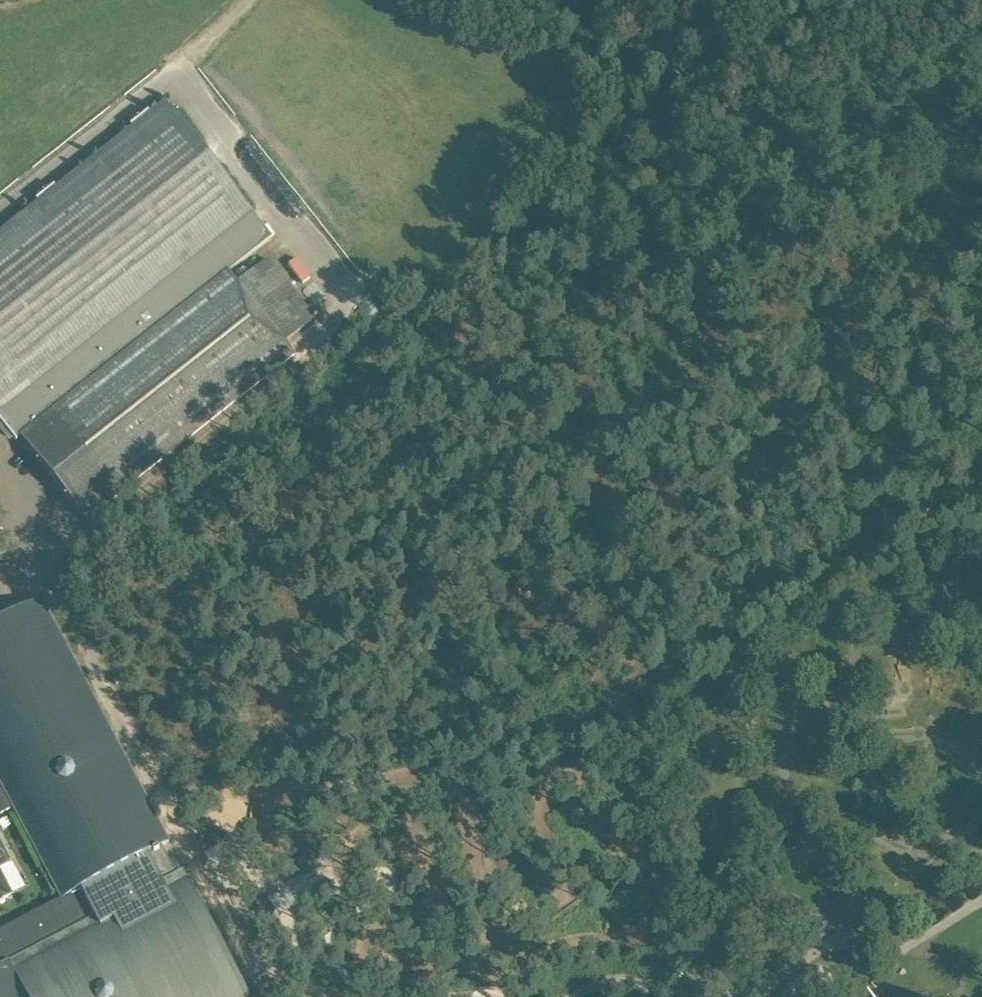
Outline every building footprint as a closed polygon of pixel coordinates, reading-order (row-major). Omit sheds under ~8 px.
[(166,101),(151,113),(149,111),(131,125),(132,128),(57,188),(55,185),(37,199),(38,202),(0,232),(0,420),(16,440),(22,436),(87,519),(295,354),(285,342),(239,284),(229,271),(273,237),(166,101)] [(49,614),(41,598),(0,620),(0,779),(62,897),(0,930),(0,996),(250,996),(183,870),(176,873),(162,846),(169,842),(49,614)] [(11,809),(3,795),(0,796),(0,814),(11,809)] [(195,841),(199,850),(208,845),(204,836),(195,841)] [(8,864),(0,848),(0,868),(8,864)] [(1,903),(5,901),(4,899),(13,894),(0,868),(0,901),(1,903)]
